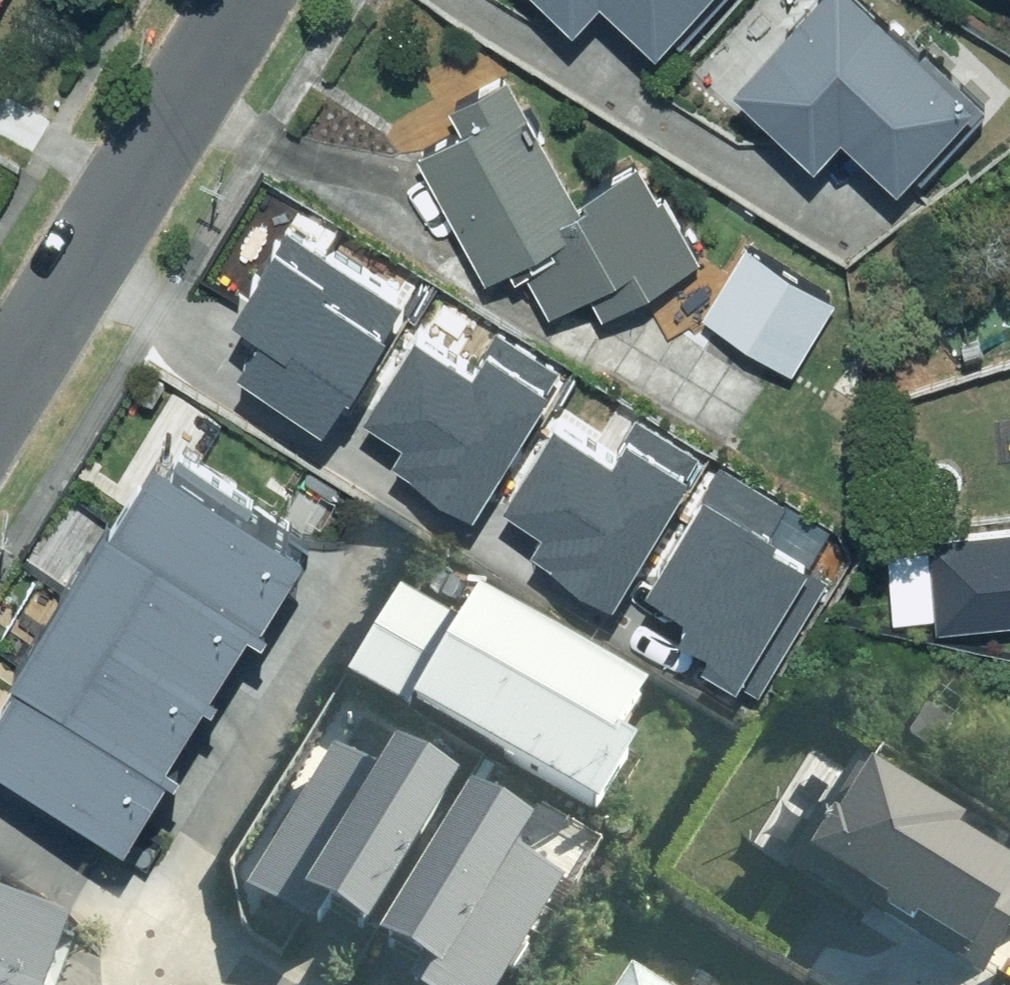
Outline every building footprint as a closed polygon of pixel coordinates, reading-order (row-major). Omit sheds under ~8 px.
[(662,27),(688,0),(633,0),(662,27)] [(890,0),(800,0),(739,64),(820,139),(846,110),(903,162),(977,83),(890,0)] [(617,300),(709,246),(650,147),(589,183),(518,62),(461,96),(474,118),(435,140),(504,257),(531,241),(565,299),(603,276),(617,300)] [(401,279),(295,212),(287,225),(281,221),(239,291),(266,308),(244,342),(330,396),(401,279)] [(751,245),(709,309),(799,369),(841,305),(751,245)] [(478,352),(419,315),(368,396),(408,421),(397,438),(477,488),(562,353),(501,315),(478,352)] [(619,437),(560,401),(509,483),(548,507),(536,527),(617,576),(702,438),(642,401),(619,437)] [(165,433),(0,694),(0,731),(134,810),(310,524),(165,433)] [(791,490),(725,448),(651,564),(691,589),(681,606),(713,625),(708,638),(764,675),(834,564),(812,554),(817,546),(772,519),(791,490)] [(936,521),(943,608),(1009,603),(1009,515),(936,521)] [(414,592),(364,682),(592,829),(667,707),(485,585),(456,629),(414,592)] [(351,749),(254,892),(393,984),(513,984),(580,886),(525,848),(541,825),(424,746),(399,782),(351,749)] [(872,758),(810,866),(921,929),(930,912),(1008,956),(1009,952),(1009,855),(973,834),(981,820),(872,758)] [(0,905),(0,984),(54,984),(72,931),(0,905)] [(637,963),(624,984),(673,984),(637,963)]
